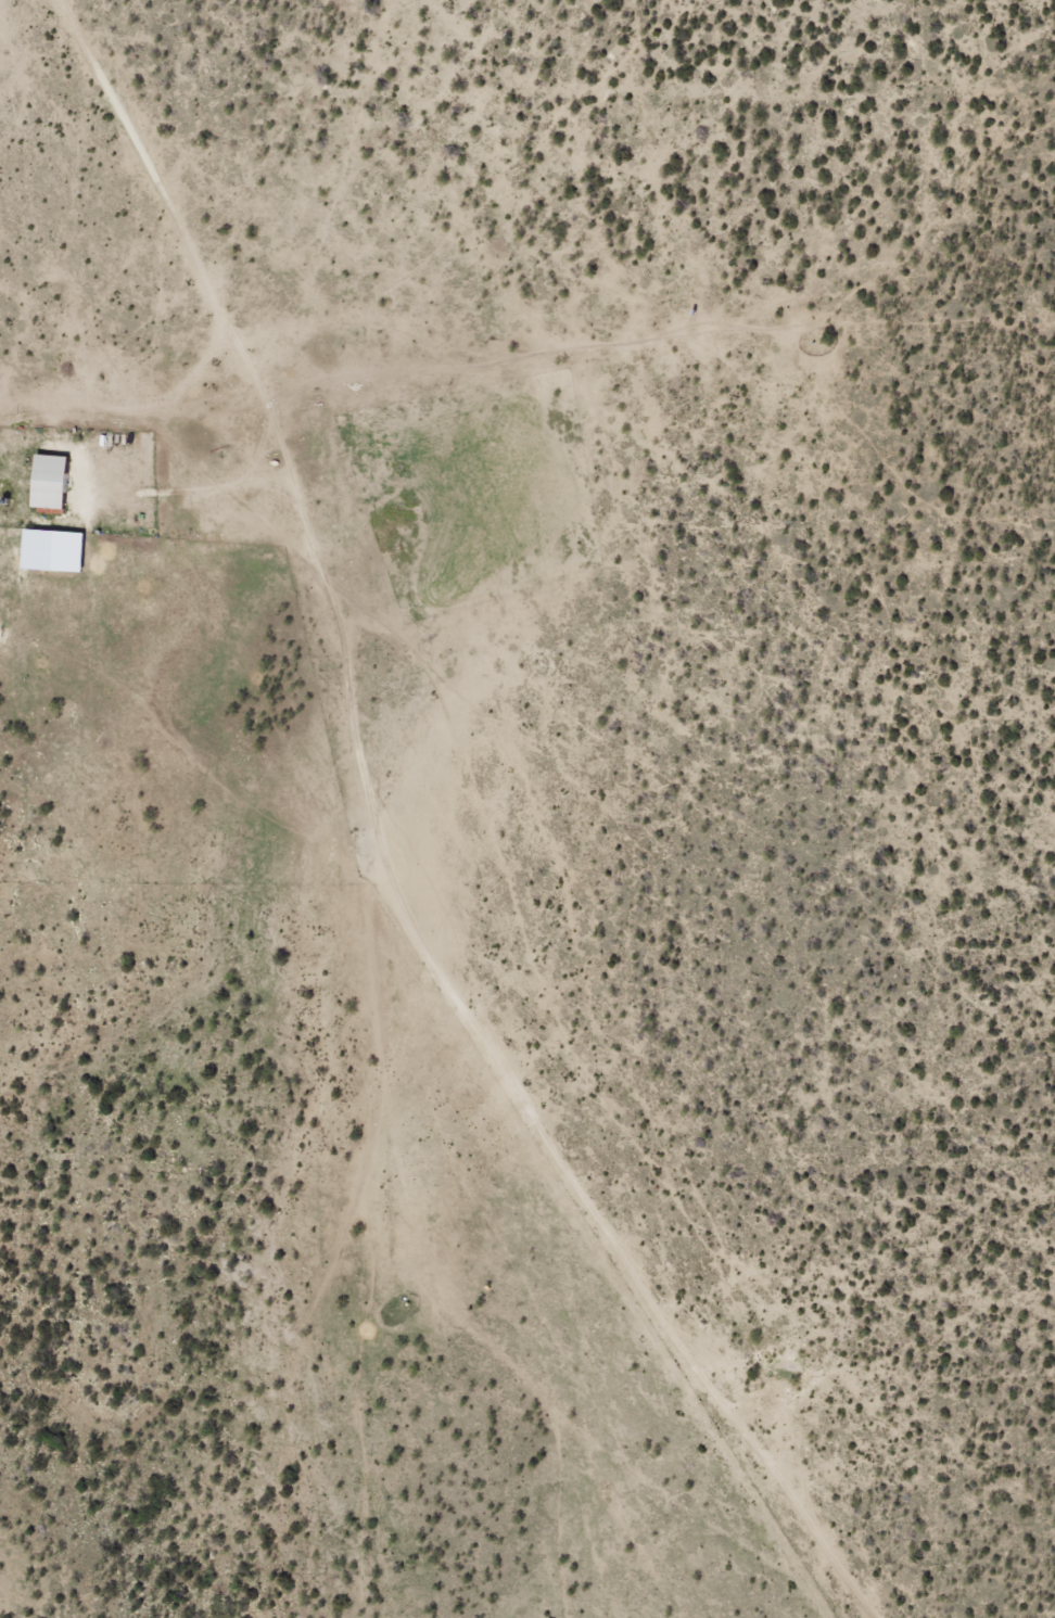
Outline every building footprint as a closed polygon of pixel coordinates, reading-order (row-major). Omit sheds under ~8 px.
[(37,510),(69,511),(71,457),(39,456),(37,510)]
